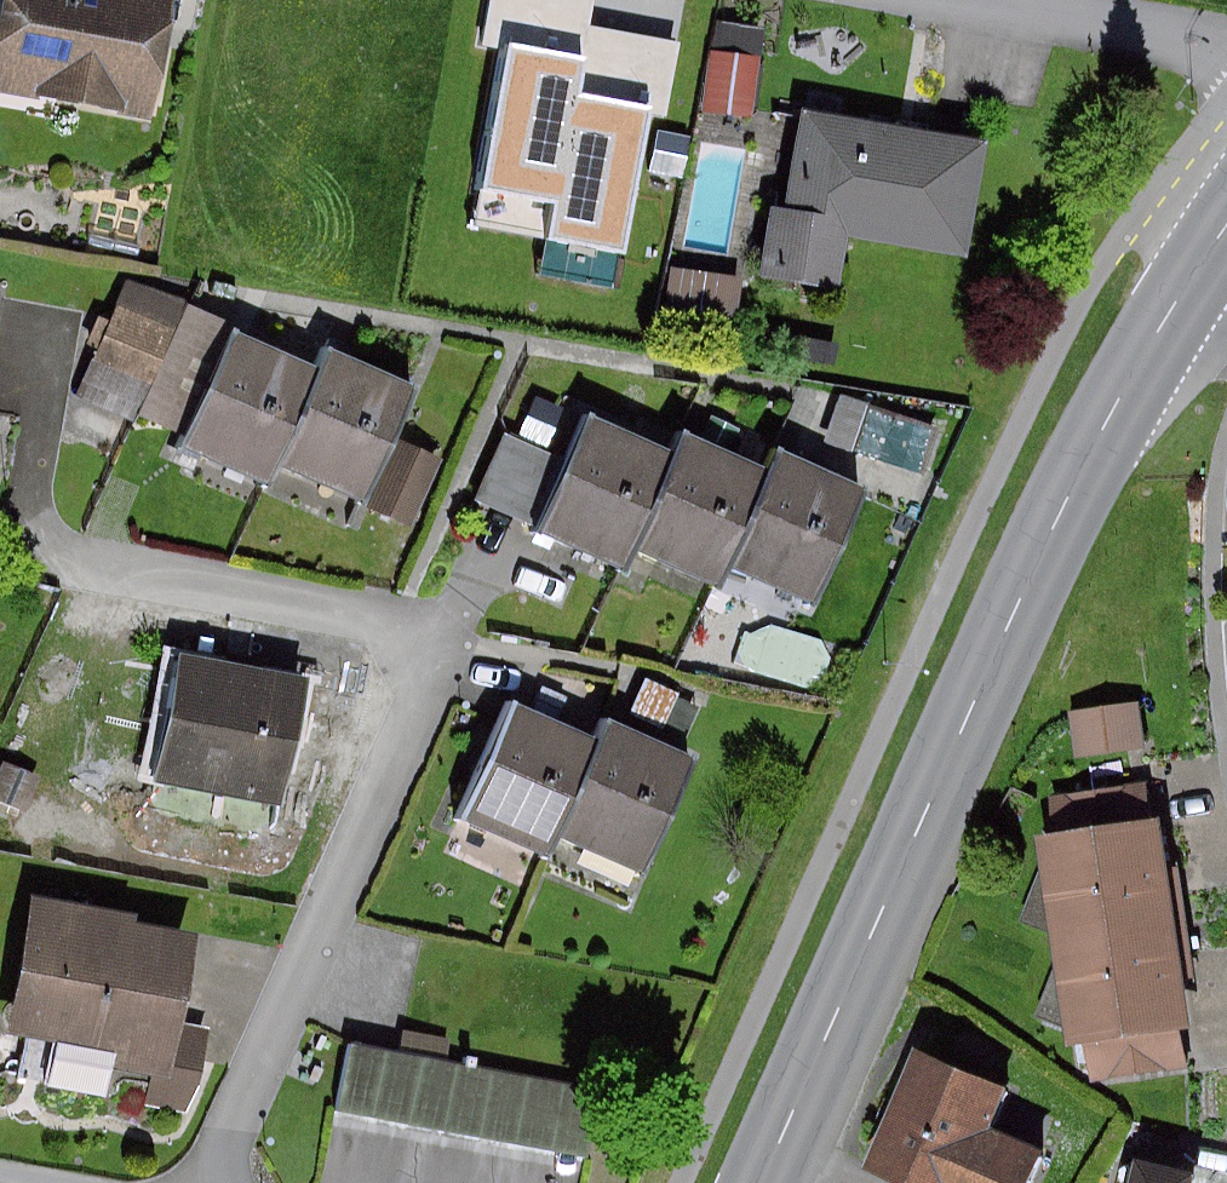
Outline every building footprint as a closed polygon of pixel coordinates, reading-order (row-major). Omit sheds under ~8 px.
[(10,81),(174,109),(192,0),(24,0),(10,81)] [(473,189),(551,199),(545,237),(625,248),(645,95),(582,87),(594,0),(498,0),(473,189)] [(720,100),(770,106),(777,51),(726,46),(720,100)] [(820,105),(809,197),(786,195),(776,273),(870,285),(876,240),(990,253),(1005,127),(820,105)] [(761,268),(686,257),(676,321),(751,333),(761,268)] [(347,340),(340,358),(142,274),(94,388),(204,435),(200,444),(293,483),(300,466),(378,499),(378,500),(428,521),(458,450),(415,432),(438,378),(347,340)] [(0,282),(0,341),(11,343),(22,286),(0,282)] [(593,392),(539,369),(520,412),(575,435),(593,392)] [(878,436),(887,395),(844,386),(835,427),(878,436)] [(889,486),(802,443),(793,460),(710,419),(695,449),(610,407),(553,522),(640,564),(655,535),(740,577),(749,560),(832,601),(889,486)] [(331,669),(188,641),(166,754),(308,782),(331,669)] [(627,712),(618,730),(537,691),(479,808),(567,851),(576,834),(657,875),(716,756),(627,712)] [(1097,706),(1103,748),(1162,740),(1156,698),(1097,706)] [(62,776),(23,760),(10,790),(50,807),(62,776)] [(1173,778),(1069,790),(1102,1073),(1206,1062),(1173,778)] [(223,924),(53,890),(25,1029),(132,1051),(165,1057),(158,1091),(201,1102),(222,1061),(228,1016),(206,1011),(223,924)] [(609,1082),(366,1041),(354,1112),(597,1154),(609,1082)] [(926,1042),(883,1162),(942,1182),(1036,1182),(1054,1132),(1005,1115),(1019,1075),(926,1042)] [(1148,1149),(1141,1182),(1207,1182),(1212,1162),(1148,1149)]
